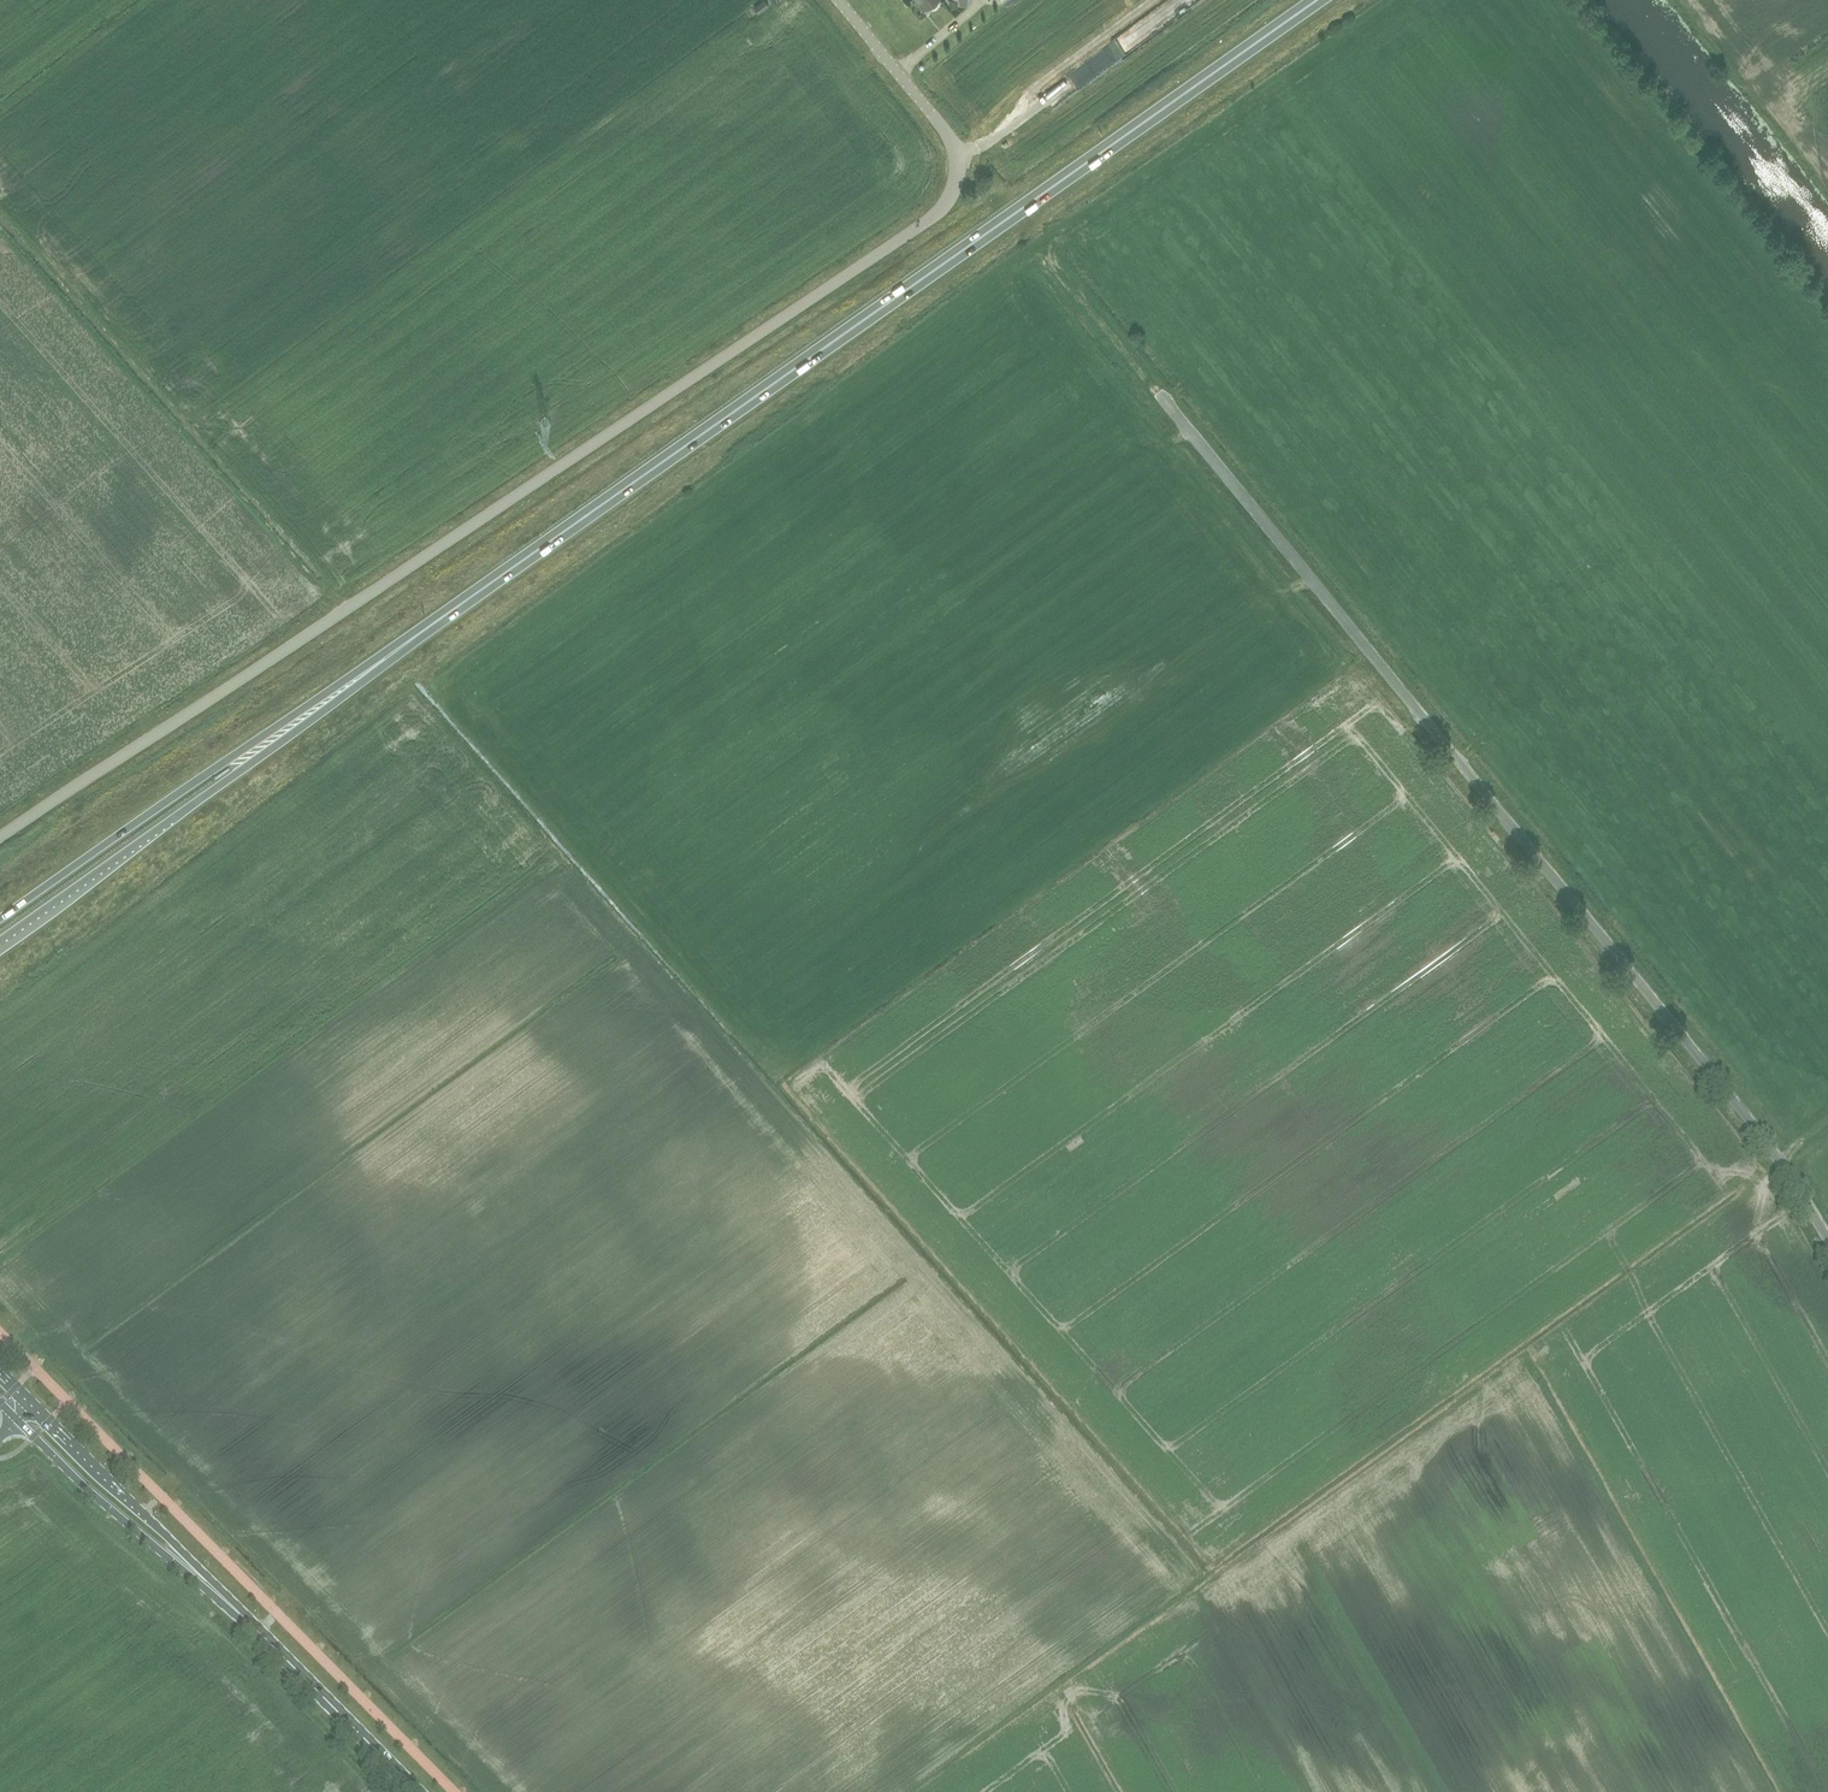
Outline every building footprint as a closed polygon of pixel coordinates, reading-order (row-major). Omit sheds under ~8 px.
[(769,5),(765,0),(755,7),(759,13),(769,5)] [(924,10),(930,5),(931,7),(933,8),(936,7),(938,6),(939,4),(938,1),(937,0),(916,0),(924,10)]
